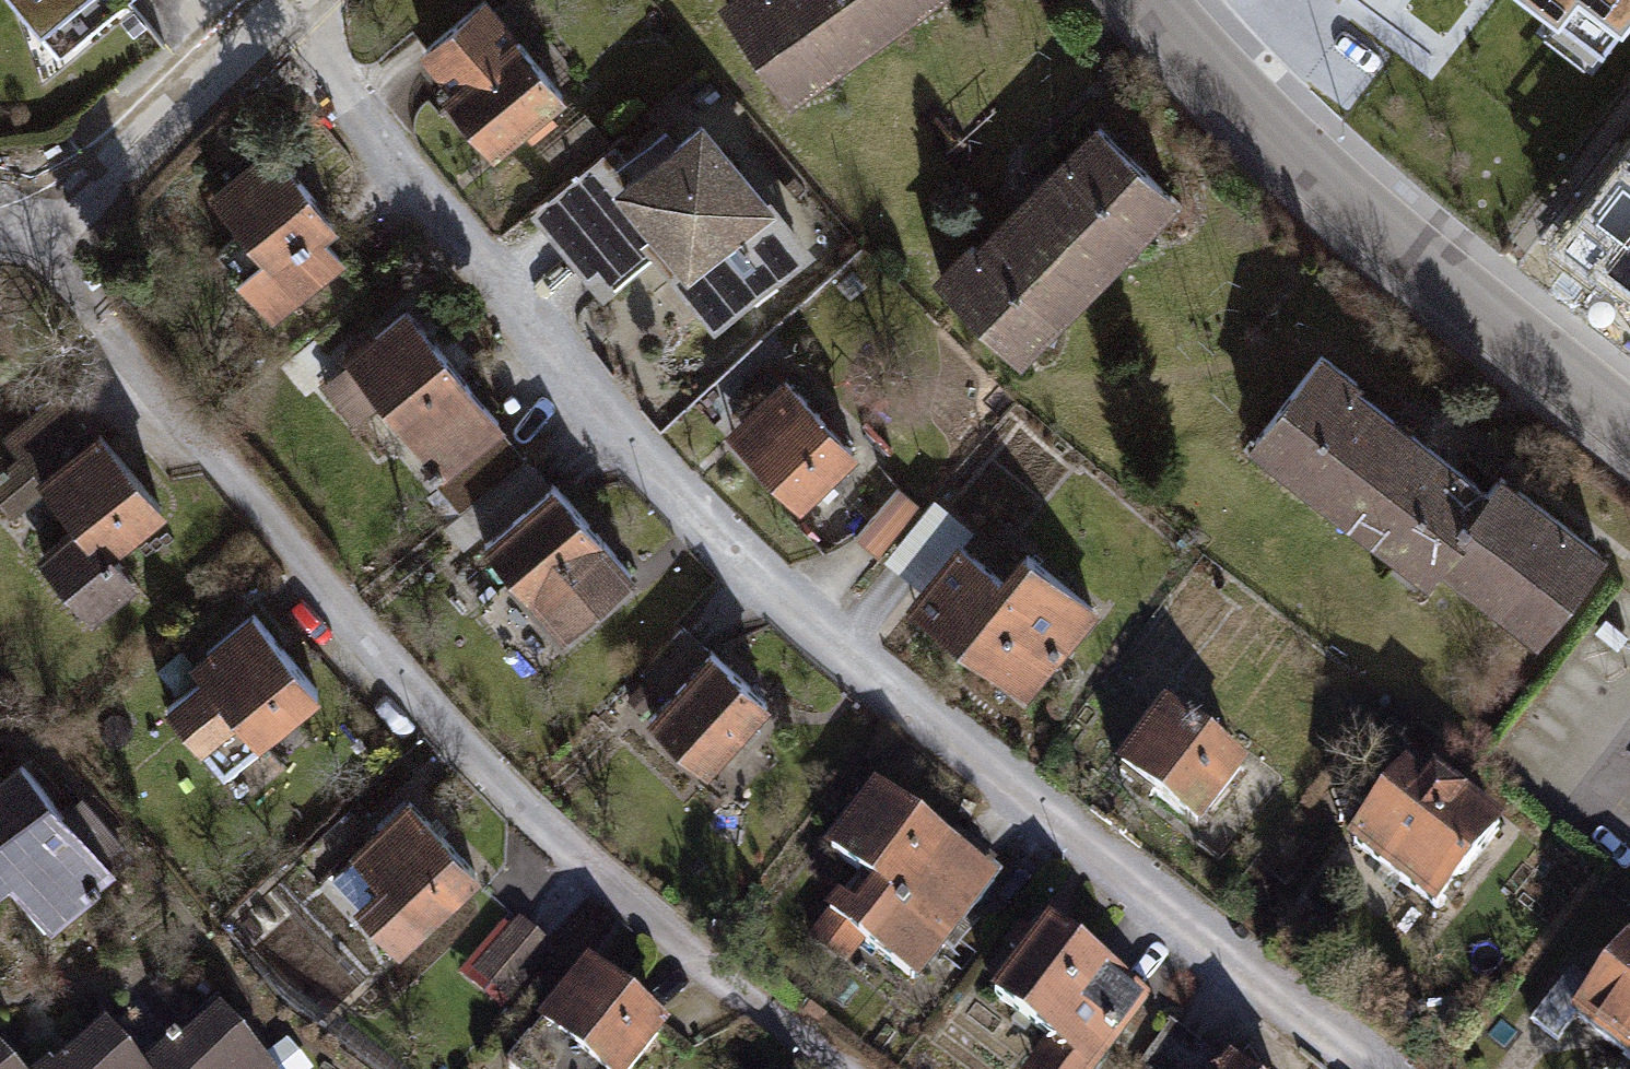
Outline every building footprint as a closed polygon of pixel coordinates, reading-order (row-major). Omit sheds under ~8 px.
[(64,54),(127,0),(18,0),(64,54)] [(420,40),(449,76),(439,83),(493,147),(571,90),(501,0),(468,0),(420,40)] [(787,101),(923,0),(718,0),(787,101)] [(1363,39),(1447,94),(1510,0),(1389,0),(1363,39)] [(1555,23),(1521,73),(1559,98),(1593,48),(1555,23)] [(616,136),(531,206),(590,277),(606,263),(618,278),(651,252),(714,334),(816,240),(704,102),(673,124),(668,117),(629,151),(616,136)] [(1090,112),(930,271),(1012,353),(1172,194),(1090,112)] [(272,134),(211,183),(245,222),(215,244),(271,316),(347,253),(324,225),(338,211),(272,134)] [(1562,233),(1629,285),(1629,144),(1562,233)] [(409,295),(342,348),(443,469),(499,421),(507,415),(409,295)] [(1316,342),(1245,443),(1421,573),(1434,553),(1487,471),(1316,342)] [(779,368),(724,425),(796,504),(857,446),(779,368)] [(2,432),(18,451),(0,465),(0,499),(14,515),(47,484),(73,514),(35,547),(92,613),(140,575),(116,544),(167,500),(96,419),(92,425),(57,386),(2,432)] [(526,451),(499,421),(443,469),(433,476),(459,507),(526,451)] [(459,507),(442,522),(466,555),(486,538),(483,535),(546,475),(526,451),(459,507)] [(1496,459),(1487,471),(1434,553),(1538,632),(1604,542),(1496,459)] [(546,475),(483,535),(486,538),(516,576),(505,585),(564,649),(639,588),(627,576),(637,567),(552,470),(546,475)] [(922,502),(898,482),(854,534),(879,556),(922,502)] [(922,502),(879,556),(914,581),(952,535),(961,542),(973,525),(931,492),(922,502)] [(914,581),(900,598),(1024,700),(1097,607),(1016,539),(994,567),(961,542),(952,535),(914,581)] [(200,671),(165,701),(223,776),(322,688),(252,603),(189,654),(200,671)] [(648,709),(706,642),(683,621),(632,678),(637,684),(626,695),(643,713),(648,709)] [(706,642),(648,709),(711,763),(775,695),(710,637),(706,642)] [(1160,699),(1109,764),(1195,828),(1247,764),(1160,699)] [(7,877),(51,928),(138,856),(83,789),(62,807),(21,756),(0,773),(0,884),(7,877)] [(1402,763),(1342,840),(1431,912),(1501,824),(1428,765),(1418,776),(1402,763)] [(839,888),(825,907),(828,909),(809,937),(847,966),(865,939),(919,982),(998,876),(875,778),(826,842),(862,868),(845,892),(839,888)] [(354,850),(331,872),(398,947),(481,868),(407,789),(349,844),(354,850)] [(507,999),(556,948),(518,915),(473,968),(507,999)] [(993,990),(1049,1033),(1024,1068),(1098,1068),(1155,996),(1049,915),(993,990)] [(1572,1024),(1629,1065),(1629,940),(1625,936),(1590,979),(1570,966),(1532,1019),(1557,1042),(1572,1024)] [(536,1020),(541,1023),(509,1064),(514,1068),(635,1068),(671,1023),(590,956),(536,1020)] [(219,1003),(142,1062),(103,1019),(37,1068),(272,1068),(219,1003)] [(1225,1060),(1171,1020),(1136,1068),(1219,1068),(1225,1060)] [(0,1046),(0,1068),(21,1068),(0,1046)] [(1231,1053),(1225,1060),(1219,1068),(1252,1068),(1231,1053)]
